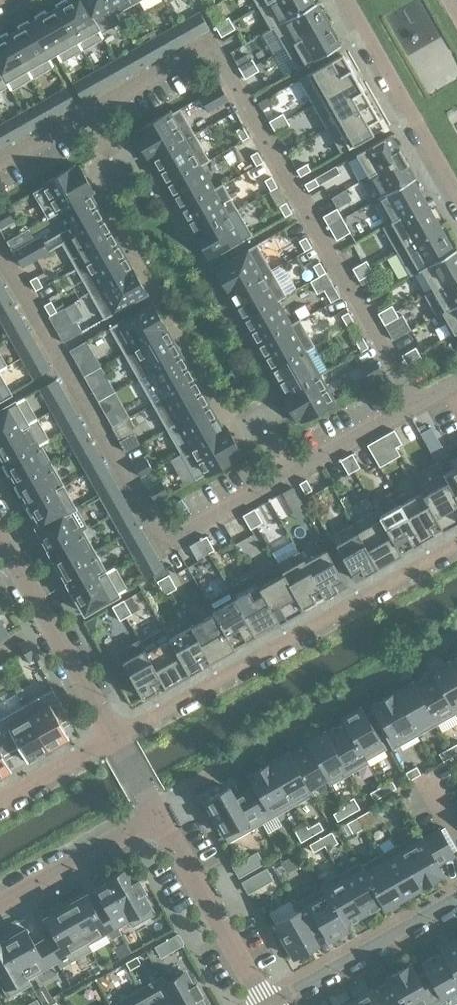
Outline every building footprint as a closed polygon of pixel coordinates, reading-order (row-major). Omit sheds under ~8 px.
[(82,0),(72,0),(68,2),(67,0),(61,0),(56,3),(82,49),(103,37),(82,0)] [(103,37),(104,36),(101,32),(121,21),(109,0),(82,0),(103,37)] [(121,21),(122,20),(117,12),(137,0),(109,0),(121,21)] [(312,0),(271,0),(259,7),(270,28),(317,2),(316,1),(314,3),(312,0)] [(321,9),(317,2),(270,28),(271,29),(273,27),(285,48),(329,22),(321,9)] [(82,49),(56,3),(55,3),(58,8),(47,14),(45,9),(34,15),(60,61),(82,49)] [(200,11),(194,15),(203,32),(209,29),(200,11)] [(218,30),(232,23),(228,17),(215,25),(218,30)] [(7,31),(6,31),(32,77),(54,65),(28,19),(17,25),(19,29),(9,35),(7,31)] [(337,36),(329,22),(285,48),(297,69),(341,45),(336,37),(337,36)] [(232,23),(218,30),(221,36),(235,29),(232,23)] [(11,89),(32,77),(6,31),(0,34),(0,69),(11,89)] [(163,32),(151,39),(156,48),(168,41),(163,32)] [(161,56),(173,49),(168,41),(156,48),(161,56)] [(313,103),(356,79),(342,54),(299,79),(313,103)] [(122,56),(109,62),(114,71),(126,64),(122,56)] [(238,67),(241,72),(255,65),(252,59),(238,67)] [(119,80),(131,73),(126,64),(114,71),(119,80)] [(255,65),(241,72),(245,78),(259,70),(255,65)] [(0,69),(0,89),(8,85),(10,90),(11,89),(0,69)] [(370,103),(363,90),(356,79),(313,103),(327,128),(370,103)] [(82,101),(89,97),(79,80),(73,83),(82,101)] [(220,86),(200,97),(208,111),(228,99),(220,86)] [(70,108),(76,104),(66,87),(60,90),(70,108)] [(269,96),(258,102),(263,110),(273,104),(269,96)] [(384,128),(370,103),(327,128),(340,152),(384,128)] [(30,107),(17,114),(22,123),(35,116),(30,107)] [(137,132),(133,134),(148,161),(150,160),(149,159),(157,155),(195,134),(180,108),(172,113),(170,110),(136,130),(137,132)] [(269,121),(272,127),(286,119),(283,113),(269,121)] [(27,132),(39,125),(35,116),(22,123),(27,132)] [(272,127),(275,133),(289,125),(286,119),(272,127)] [(243,126),(236,130),(242,140),(249,136),(243,126)] [(195,134),(157,155),(149,159),(150,160),(148,161),(149,161),(152,159),(166,183),(209,159),(195,134)] [(403,155),(391,134),(356,154),(368,175),(403,155)] [(263,161),(257,151),(250,155),(256,165),(263,161)] [(377,198),(415,176),(403,155),(368,175),(380,196),(377,197),(377,198)] [(185,205),(223,184),(223,183),(214,188),(201,164),(209,160),(209,159),(166,183),(180,208),(185,205)] [(306,163),(296,169),(300,176),(310,170),(306,163)] [(40,184),(41,187),(33,191),(45,214),(92,187),(79,165),(76,167),(74,165),(40,184)] [(271,176),(264,180),(270,190),(277,186),(271,176)] [(426,202),(413,178),(416,177),(415,176),(377,198),(391,221),(382,226),(383,227),(426,202)] [(308,190),(319,185),(315,178),(304,184),(308,190)] [(223,184),(185,205),(180,208),(194,233),(195,232),(237,209),(223,184)] [(22,266),(49,250),(62,243),(105,218),(91,194),(94,192),(92,187),(45,214),(48,218),(56,213),(65,230),(44,242),(41,236),(14,252),(22,266)] [(279,206),(285,216),(292,212),(286,202),(279,206)] [(440,226),(426,202),(383,227),(396,251),(440,226)] [(6,207),(0,210),(0,227),(1,228),(14,220),(6,207)] [(252,235),(237,209),(195,232),(194,233),(209,259),(252,235)] [(339,212),(325,220),(328,226),(342,218),(339,212)] [(119,243),(105,218),(62,243),(76,267),(119,243)] [(332,232),(345,224),(342,218),(328,226),(332,232)] [(453,249),(440,226),(396,251),(410,275),(456,249),(456,248),(453,249)] [(306,236),(299,240),(305,251),(312,247),(306,236)] [(131,268),(132,267),(119,243),(76,267),(90,293),(131,269),(131,268)] [(230,293),(271,270),(257,244),(214,268),(229,295),(230,294),(230,293)] [(410,275),(421,269),(433,289),(424,294),(456,276),(456,250),(456,249),(410,275)] [(366,260),(352,268),(356,274),(369,266),(366,260)] [(326,272),(320,261),(313,265),(319,276),(326,272)] [(359,280),(373,272),(369,266),(356,274),(359,280)] [(104,318),(148,294),(132,267),(131,268),(131,269),(90,293),(104,318)] [(286,295),(271,270),(230,293),(230,294),(229,295),(243,319),(286,295)] [(43,286),(37,276),(30,280),(36,290),(43,286)] [(424,294),(436,315),(456,303),(456,276),(424,294)] [(243,319),(257,344),(300,320),(299,319),(291,323),(278,300),(286,295),(243,319)] [(57,311),(51,301),(44,305),(50,315),(57,311)] [(124,353),(166,330),(167,329),(152,303),(109,327),(124,353)] [(456,331),(456,303),(436,315),(437,316),(442,312),(454,333),(456,331)] [(305,304),(294,310),(299,319),(300,320),(310,314),(305,304)] [(395,311),(392,305),(378,313),(381,319),(395,311)] [(82,331),(76,320),(73,322),(65,307),(49,316),(63,342),(82,331)] [(348,311),(341,315),(347,326),(354,322),(348,311)] [(381,319),(384,324),(398,317),(395,311),(381,319)] [(23,320),(15,325),(22,337),(30,333),(23,320)] [(257,344),(271,369),(314,345),(300,320),(257,344)] [(6,330),(13,342),(22,337),(15,325),(6,330)] [(124,353),(138,378),(181,354),(167,329),(166,330),(124,353)] [(362,337),(356,341),(361,351),(368,347),(362,337)] [(320,375),(306,350),(314,345),(271,369),(285,393),(283,394),(283,395),(320,375)] [(402,355),(405,360),(419,353),(415,347),(402,355)] [(405,360),(408,366),(422,358),(419,353),(405,360)] [(152,403),(190,382),(196,379),(181,354),(138,378),(152,403)] [(383,372),(375,359),(362,367),(369,380),(383,372)] [(91,372),(85,361),(78,365),(84,376),(91,372)] [(30,372),(33,378),(51,368),(47,362),(30,372)] [(10,392),(0,374),(0,398),(10,392)] [(336,403),(334,400),(320,375),(283,395),(283,394),(281,395),(296,422),(300,420),(301,422),(336,403)] [(39,388),(42,395),(60,385),(56,379),(39,388)] [(167,428),(205,407),(210,404),(196,379),(190,382),(152,403),(167,428)] [(105,397),(99,386),(92,390),(98,401),(105,397)] [(36,419),(24,397),(0,410),(0,439),(36,419)] [(180,452),(181,453),(226,427),(225,426),(223,427),(210,404),(205,407),(167,428),(167,429),(175,424),(189,448),(180,452)] [(119,422),(113,411),(106,415),(112,426),(119,422)] [(77,415),(68,420),(75,432),(84,427),(77,415)] [(2,465),(48,439),(36,419),(0,439),(0,452),(6,462),(2,465)] [(75,432),(68,420),(60,425),(66,437),(75,432)] [(181,453),(195,479),(204,474),(205,477),(220,468),(240,457),(238,455),(242,453),(227,425),(225,426),(226,427),(181,453)] [(435,427),(426,432),(439,456),(448,452),(435,427)] [(394,429),(388,433),(396,446),(402,443),(394,429)] [(396,446),(388,433),(382,436),(390,450),(396,446)] [(133,447),(127,436),(120,440),(126,451),(133,447)] [(13,486),(14,486),(51,465),(40,445),(48,440),(48,439),(2,465),(8,475),(12,473),(18,483),(13,486)] [(354,470),(360,467),(352,453),(346,456),(354,470)] [(346,456),(340,460),(348,474),(354,470),(346,456)] [(101,457),(92,461),(99,474),(108,469),(101,457)] [(99,474),(92,461),(83,466),(90,479),(99,474)] [(148,472),(142,461),(135,465),(141,476),(148,472)] [(25,506),(26,507),(63,486),(51,465),(14,486),(19,496),(24,494),(30,504),(25,506)] [(418,486),(443,531),(456,523),(456,497),(455,493),(443,472),(418,486)] [(306,479),(299,483),(305,493),(312,489),(306,479)] [(155,501),(168,494),(161,480),(148,488),(155,501)] [(37,527),(37,528),(75,507),(63,486),(26,507),(31,517),(36,514),(42,525),(37,527)] [(443,531),(418,486),(418,487),(421,492),(401,504),(421,540),(422,539),(434,532),(433,532),(441,527),(443,531)] [(293,487),(285,491),(291,501),(298,497),(293,487)] [(123,516),(131,511),(124,498),(116,503),(123,516)] [(123,516),(116,503),(107,508),(114,521),(123,516)] [(421,540),(401,504),(380,515),(377,510),(376,510),(401,553),(402,553),(401,552),(422,540),(422,539),(421,540)] [(75,507),(37,528),(49,548),(46,550),(47,550),(82,530),(71,510),(76,508),(75,507)] [(257,525),(262,522),(254,508),(249,511),(257,525)] [(353,523),(378,567),(401,553),(376,510),(353,523)] [(249,511),(243,515),(251,529),(257,525),(249,511)] [(353,523),(331,536),(355,579),(364,574),(378,567),(353,523)] [(82,530),(47,550),(52,560),(55,559),(61,570),(94,551),(82,530)] [(208,553),(214,549),(206,535),(200,539),(208,553)] [(200,539),(194,542),(202,556),(208,553),(200,539)] [(151,546),(148,540),(131,550),(134,556),(151,546)] [(326,549),(305,561),(323,594),(324,597),(338,589),(337,589),(346,584),(326,549)] [(305,561),(299,550),(277,563),(283,574),(284,573),(303,607),(303,606),(316,599),(315,599),(323,594),(305,561)] [(94,551),(61,570),(67,581),(65,582),(70,592),(114,567),(114,566),(105,571),(94,551)] [(160,561),(142,571),(146,577),(163,567),(160,561)] [(114,567),(70,592),(71,593),(73,592),(85,612),(127,589),(114,567)] [(284,573),(283,574),(260,587),(277,618),(277,619),(277,620),(279,623),(286,618),(287,619),(305,609),(303,606),(303,607),(284,573)] [(169,574),(163,577),(171,591),(177,588),(169,574)] [(171,591),(163,577),(157,581),(165,595),(171,591)] [(259,584),(258,584),(235,597),(253,629),(252,631),(253,634),(255,633),(277,620),(277,619),(277,618),(260,587),(259,584)] [(256,634),(255,633),(253,634),(252,631),(253,629),(235,597),(212,610),(214,613),(214,612),(233,645),(234,645),(234,646),(256,634)] [(132,613),(124,599),(118,603),(126,617),(132,613)] [(120,620),(126,617),(118,603),(112,606),(120,620)] [(210,662),(211,661),(235,647),(234,646),(234,645),(233,645),(214,612),(214,613),(191,626),(211,660),(209,661),(210,662)] [(98,616),(87,622),(94,636),(106,629),(98,616)] [(8,634),(0,619),(0,638),(8,634)] [(211,660),(191,626),(169,638),(188,672),(189,674),(203,666),(202,665),(209,661),(211,660)] [(169,638),(146,651),(164,684),(163,684),(165,687),(189,674),(188,672),(169,638)] [(29,661),(35,657),(26,640),(19,643),(29,661)] [(156,689),(163,684),(164,684),(146,651),(140,640),(119,652),(119,655),(143,697),(156,689)] [(449,661),(431,672),(454,713),(456,711),(456,675),(449,661)] [(454,713),(431,672),(412,682),(435,723),(454,713)] [(435,723),(412,682),(393,693),(416,734),(435,723)] [(48,749),(69,737),(61,722),(70,718),(53,688),(23,705),(48,749)] [(416,734),(393,693),(374,704),(397,745),(416,734)] [(48,749),(23,705),(0,718),(0,731),(11,751),(19,746),(27,761),(48,749)] [(362,707),(342,718),(367,762),(368,761),(367,758),(385,748),(362,707)] [(343,721),(325,731),(349,772),(367,762),(342,718),(343,721)] [(11,769),(3,755),(11,751),(0,731),(0,776),(11,769)] [(325,731),(306,742),(330,783),(349,772),(325,731)] [(330,783),(306,742),(288,753),(311,794),(312,793),(308,787),(325,777),(329,784),(330,783)] [(454,755),(450,747),(439,753),(443,761),(454,755)] [(311,794),(288,753),(269,763),(292,804),(311,794)] [(249,774),(256,785),(245,792),(262,822),(292,804),(269,763),(249,774)] [(405,772),(410,780),(421,773),(416,766),(405,772)] [(385,794),(396,788),(392,780),(381,786),(385,794)] [(385,794),(381,786),(370,792),(374,800),(385,794)] [(228,787),(205,799),(216,818),(213,820),(220,832),(223,830),(229,840),(262,822),(245,792),(234,798),(228,787)] [(349,814),(360,808),(354,797),(342,803),(344,807),(349,814)] [(349,814),(344,807),(333,813),(337,821),(349,814)] [(373,818),(369,810),(358,816),(362,824),(373,818)] [(358,816),(347,822),(353,834),(364,827),(362,824),(358,816)] [(312,835),(323,829),(319,821),(308,828),(312,835)] [(295,830),(301,841),(312,835),(308,828),(306,824),(295,830)] [(398,845),(421,886),(443,874),(437,863),(453,854),(440,830),(423,839),(419,833),(398,845)] [(320,837),(325,845),(327,849),(338,842),(331,831),(320,837)] [(320,837),(309,844),(313,851),(325,845),(320,837)] [(403,896),(421,886),(398,845),(380,855),(403,896)] [(240,876),(263,863),(257,851),(233,865),(240,876)] [(385,907),(403,896),(380,855),(362,865),(360,862),(359,862),(385,907)] [(382,904),(384,907),(385,907),(359,862),(341,873),(364,915),(382,904)] [(153,913),(142,893),(145,891),(139,880),(135,882),(127,867),(106,880),(107,882),(96,889),(105,905),(120,932),(121,932),(117,926),(128,919),(132,926),(153,913)] [(243,881),(249,893),(273,879),(266,868),(243,881)] [(346,925),(364,915),(341,873),(322,884),(347,928),(348,928),(346,925)] [(293,904),(317,945),(311,934),(321,928),(327,939),(347,928),(322,884),(321,884),(323,887),(293,904)] [(78,895),(64,903),(91,949),(88,943),(107,932),(111,938),(120,932),(105,905),(96,910),(87,894),(80,898),(78,895)] [(45,939),(60,966),(91,949),(64,903),(51,911),(52,913),(45,918),(54,934),(45,939)] [(295,958),(317,945),(293,904),(296,911),(275,923),(278,927),(274,929),(281,941),(285,939),(295,958)] [(19,932),(17,930),(4,937),(30,984),(31,983),(27,977),(56,960),(60,967),(60,966),(45,939),(35,944),(26,928),(19,932)] [(182,945),(184,944),(177,933),(176,934),(155,946),(161,957),(182,945)] [(30,984),(4,937),(0,939),(0,979),(9,995),(30,984)] [(442,950),(456,978),(456,942),(442,950)] [(442,950),(423,961),(446,1002),(447,1002),(443,996),(456,988),(456,978),(442,950)] [(137,956),(131,959),(126,962),(130,969),(141,963),(137,956)] [(410,964),(389,976),(405,1004),(442,1004),(446,1002),(423,961),(422,961),(426,969),(417,975),(410,964)] [(185,971),(165,982),(161,976),(161,977),(177,1004),(204,1004),(199,997),(203,995),(196,983),(193,985),(185,971)] [(390,979),(372,990),(380,1004),(405,1004),(389,976),(388,976),(390,979)] [(150,1004),(177,1004),(161,977),(141,988),(150,1004)] [(51,1004),(55,1002),(45,983),(34,989),(43,1004),(49,1004),(51,1004)] [(123,1004),(150,1004),(141,988),(120,1000),(123,1004)] [(372,990),(353,1000),(355,1004),(380,1004),(372,990)]
